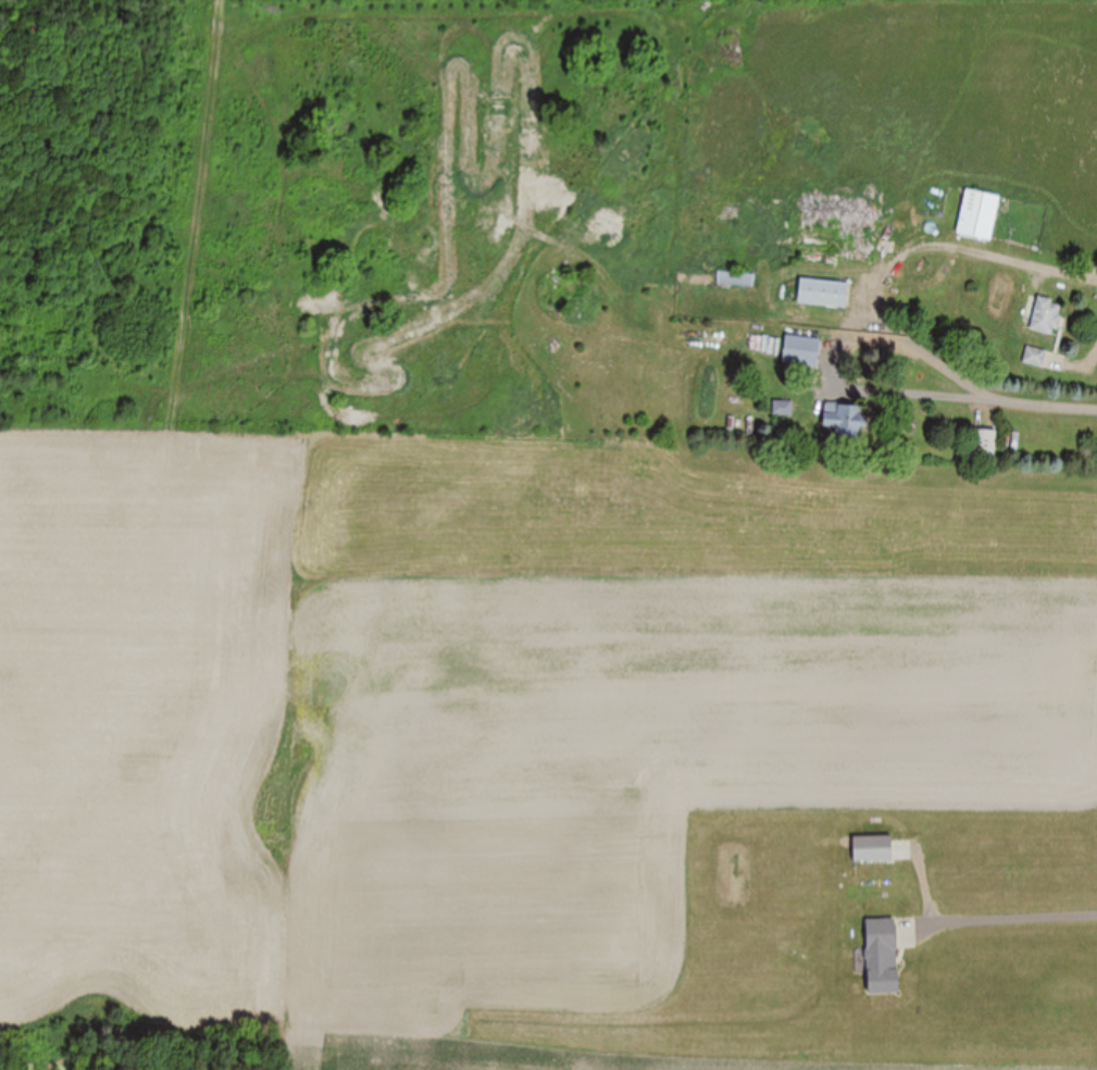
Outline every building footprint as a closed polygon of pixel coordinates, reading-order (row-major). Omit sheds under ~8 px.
[(956,236),(991,242),(999,197),(964,191),(956,236)] [(874,263),(879,210),(797,203),(793,256),(874,263)] [(719,287),(753,287),(753,275),(719,275),(719,287)] [(848,284),(799,279),(797,304),(845,309),(848,284)] [(1063,304),(1038,297),(1029,330),(1055,337),(1063,304)] [(821,340),(786,335),(782,362),(817,367),(821,340)] [(1044,368),(1047,350),(1026,346),(1023,364),(1044,368)] [(793,401),(773,401),(773,416),(793,416),(793,401)] [(858,439),(858,406),(822,406),(822,429),(834,429),(834,439),(858,439)] [(852,863),(891,863),(891,838),(852,838),(852,863)] [(895,920),(864,920),(866,995),(896,995),(895,920)]
